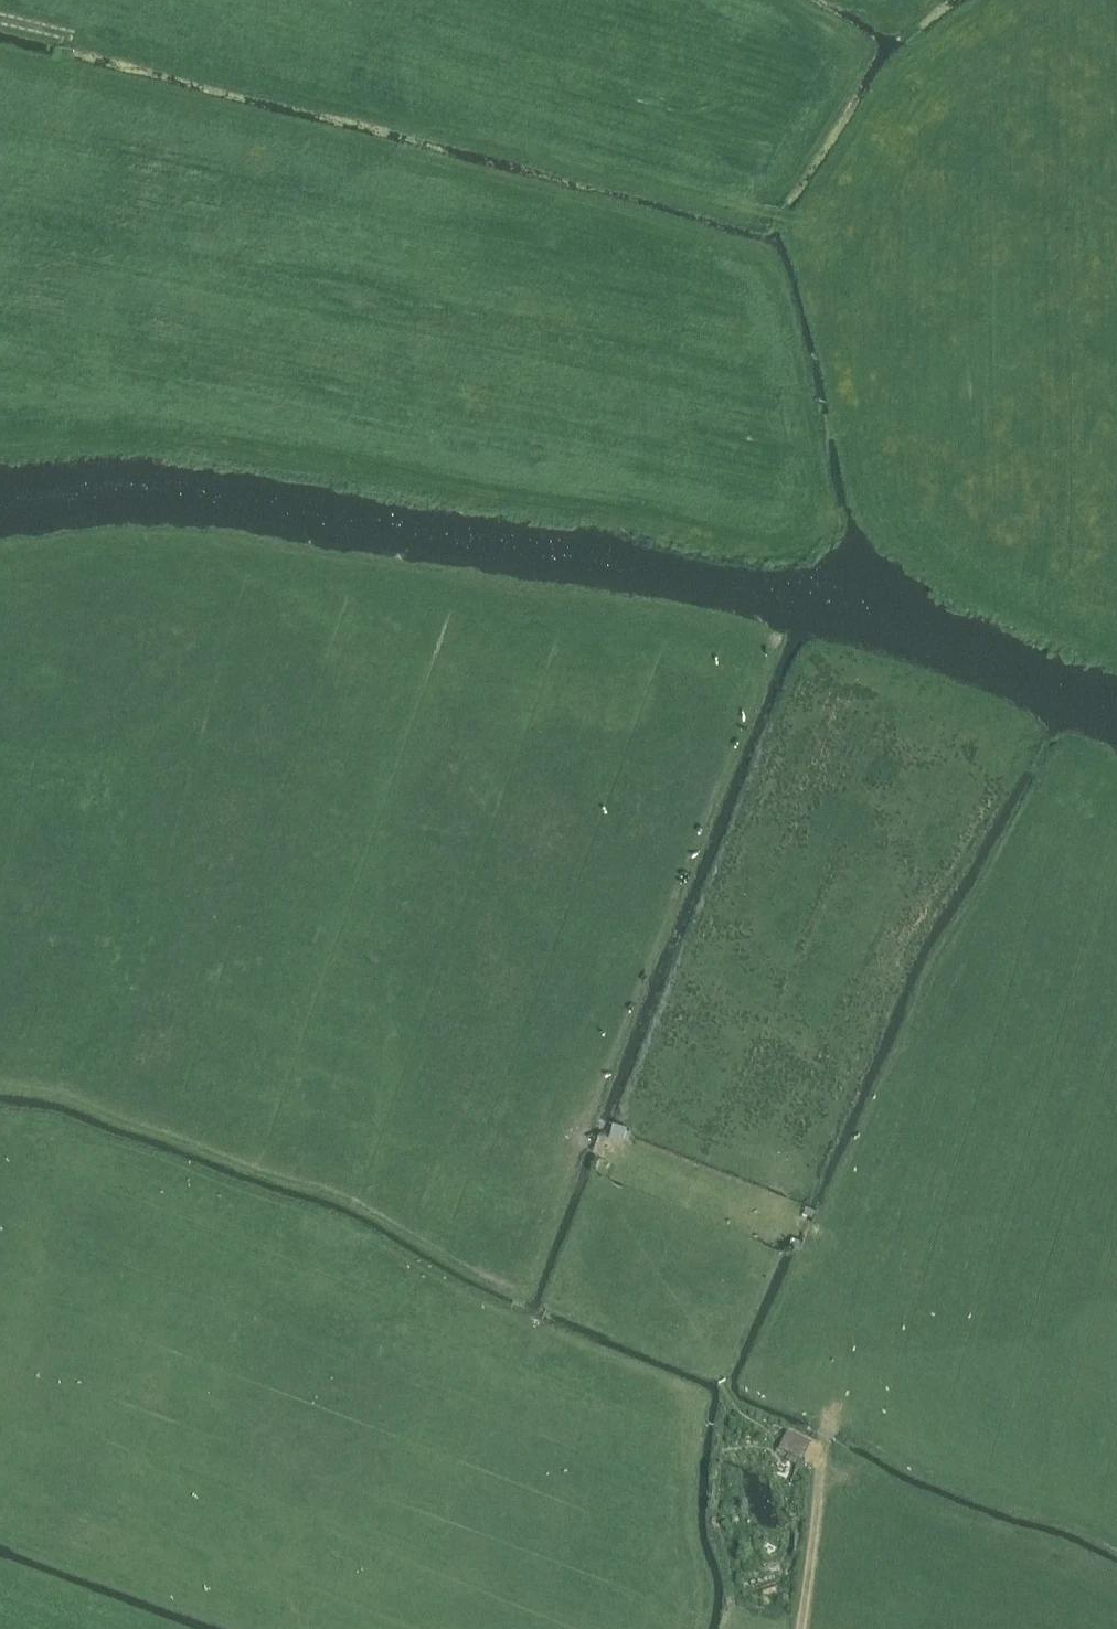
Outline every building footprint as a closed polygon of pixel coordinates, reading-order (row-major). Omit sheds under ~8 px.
[(781,1445),(779,1450),(780,1450),(801,1460),(810,1442),(788,1431),(781,1445)]
